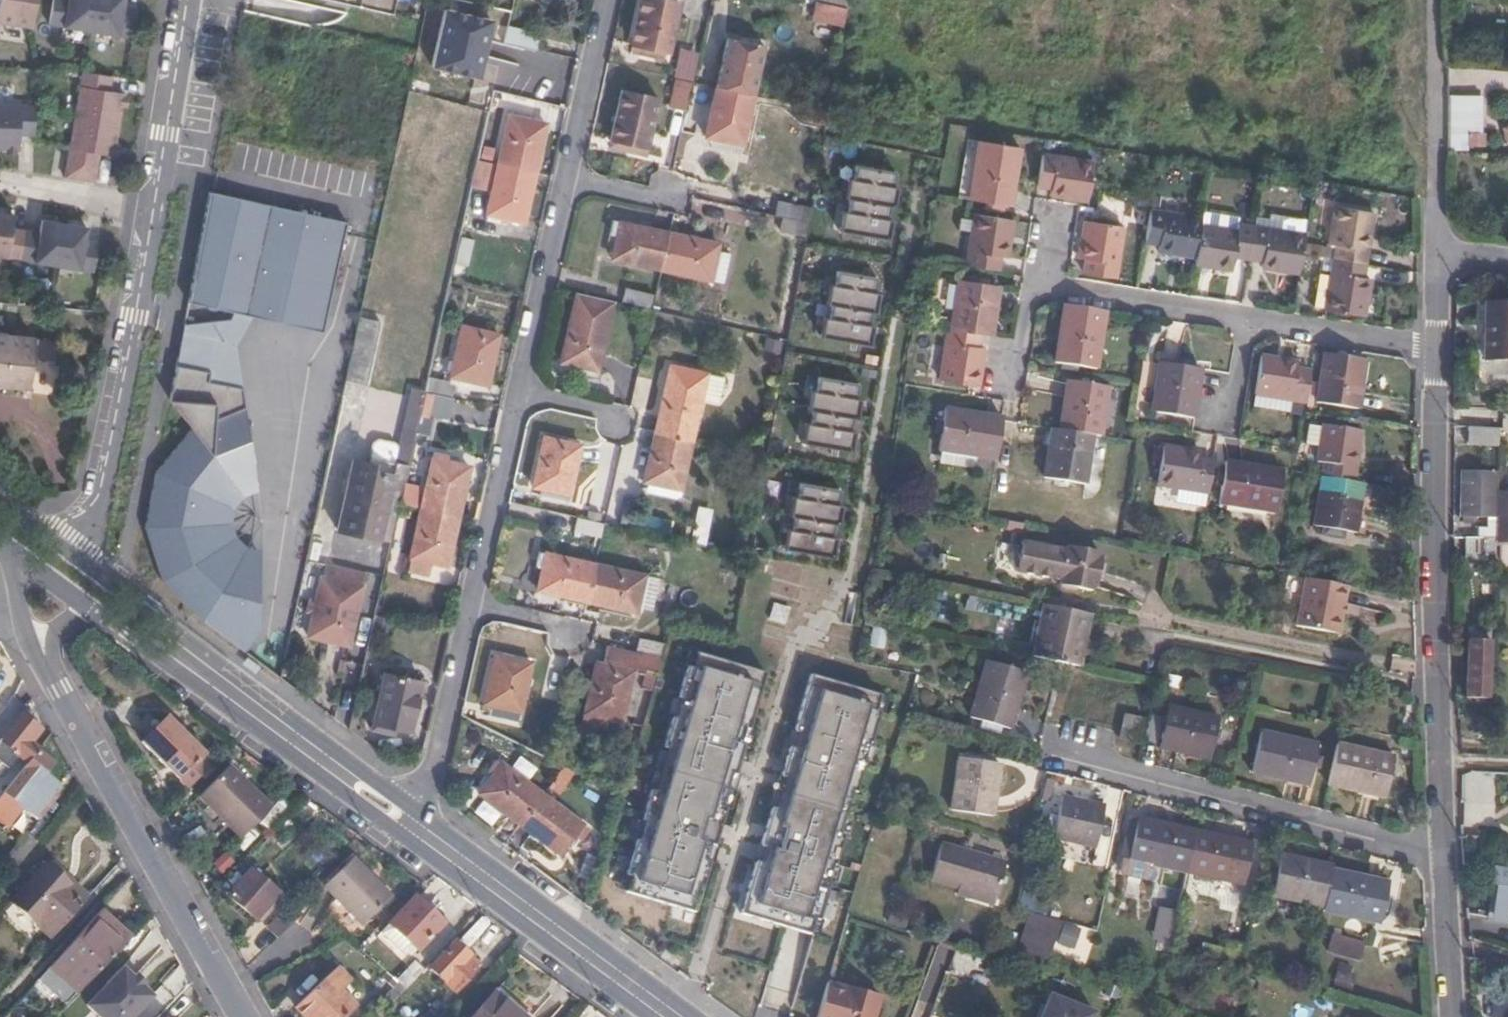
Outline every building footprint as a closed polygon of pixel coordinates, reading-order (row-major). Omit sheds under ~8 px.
[(36,0),(0,0),(0,22),(32,27),(36,0)] [(95,0),(55,0),(52,24),(90,30),(95,0)] [(90,30),(129,37),(134,7),(119,5),(120,0),(95,0),(90,30)] [(391,16),(394,0),(320,0),(391,16)] [(676,5),(656,0),(639,0),(629,45),(665,52),(676,5)] [(845,9),(847,0),(820,0),(819,3),(845,9)] [(811,42),(839,47),(845,9),(819,3),(811,42)] [(482,76),(491,18),(439,8),(426,64),(482,76)] [(712,87),(750,95),(761,45),(724,37),(712,87)] [(671,78),(690,82),(696,55),(677,51),(671,78)] [(110,92),(113,76),(83,71),(81,74),(74,118),(120,125),(125,95),(110,92)] [(432,80),(412,74),(408,93),(428,98),(432,80)] [(683,111),(690,82),(671,78),(664,107),(683,111)] [(739,143),(750,95),(712,87),(701,134),(739,143)] [(643,146),(655,98),(619,89),(608,137),(643,146)] [(1483,97),(1447,97),(1448,152),(1470,154),(1470,134),(1484,133),(1483,97)] [(36,111),(36,106),(0,104),(0,149),(19,150),(20,135),(35,135),(36,111)] [(496,165),(532,173),(543,124),(507,115),(496,165)] [(115,156),(120,125),(74,118),(70,149),(85,151),(80,180),(95,182),(100,154),(115,156)] [(1012,205),(1021,148),(980,140),(970,196),(1012,205)] [(65,177),(80,180),(85,151),(70,149),(65,177)] [(1093,162),(1042,153),(1037,184),(1049,186),(1048,194),(1087,200),(1093,162)] [(520,222),(532,173),(496,165),(485,213),(520,222)] [(895,171),(855,165),(853,177),(848,177),(845,196),(849,197),(847,210),(843,209),(840,229),(889,237),(891,224),(886,224),(890,204),(895,205),(897,192),(892,191),(895,171)] [(225,193),(210,190),(190,300),(227,307),(228,300),(318,320),(335,241),(343,242),(348,220),(225,193)] [(807,222),(809,207),(784,202),(782,216),(788,217),(807,222)] [(1195,250),(1200,217),(1201,213),(1147,204),(1142,236),(1157,238),(1156,243),(1195,250)] [(1331,258),(1363,264),(1372,213),(1333,206),(1327,243),(1333,244),(1333,248),(1331,258)] [(967,260),(1004,266),(1009,230),(1001,228),(1003,215),(975,210),(967,260)] [(1114,269),(1124,217),(1086,211),(1079,248),(1085,250),(1084,263),(1114,269)] [(22,259),(27,230),(13,227),(15,214),(0,212),(0,255),(22,259)] [(1254,216),(1252,226),(1247,257),(1259,259),(1258,266),(1297,273),(1300,253),(1302,242),(1306,219),(1268,213),(1267,218),(1254,216)] [(805,232),(807,222),(788,217),(785,228),(805,232)] [(1247,257),(1252,226),(1200,217),(1195,250),(1194,255),(1232,261),(1233,254),(1247,257)] [(22,259),(58,266),(64,224),(43,220),(41,233),(27,230),(22,259)] [(660,269),(668,232),(617,220),(609,257),(660,269)] [(64,224),(58,266),(95,273),(100,244),(86,240),(89,228),(64,224)] [(717,243),(668,232),(660,269),(709,280),(716,250),(717,243)] [(1333,248),(1302,242),(1300,253),(1331,258),(1333,248)] [(729,253),(716,250),(709,280),(723,283),(729,253)] [(1361,277),(1363,264),(1331,258),(1328,274),(1322,308),(1360,315),(1366,278),(1361,277)] [(877,276),(837,269),(835,282),(830,281),(827,301),(831,302),(829,314),(825,314),(822,334),(871,342),(873,329),(869,328),(872,309),(877,309),(879,296),(874,295),(877,276)] [(1322,308),(1328,274),(1318,272),(1312,306),(1322,308)] [(976,331),(988,333),(995,284),(936,274),(929,324),(946,327),(976,331)] [(626,303),(650,308),(654,293),(629,288),(626,303)] [(1473,385),(1507,387),(1507,300),(1489,299),(1485,356),(1475,355),(1473,385)] [(236,314),(185,323),(178,363),(211,370),(209,380),(243,386),(243,344),(260,307),(238,302),(236,314)] [(1105,311),(1064,304),(1054,362),(1095,369),(1105,311)] [(594,372),(606,320),(569,312),(557,364),(594,372)] [(379,320),(359,316),(344,379),(365,384),(379,320)] [(449,374),(485,383),(497,334),(461,325),(449,374)] [(974,346),(976,331),(946,327),(938,378),(977,384),(982,347),(974,346)] [(32,338),(0,335),(0,386),(27,389),(32,338)] [(1356,407),(1364,359),(1322,353),(1314,400),(1356,407)] [(1305,400),(1309,371),(1295,369),(1296,361),(1259,356),(1253,393),(1291,399),(1305,400)] [(1192,419),(1199,369),(1157,362),(1148,411),(1192,419)] [(211,370),(178,363),(171,398),(193,427),(158,470),(147,526),(162,580),(201,620),(210,627),(243,651),(257,636),(258,614),(221,587),(243,558),(233,552),(227,544),(220,526),(221,516),(224,506),(230,498),(239,490),(245,487),(243,386),(209,380),(211,370)] [(648,430),(689,440),(699,398),(704,375),(662,365),(648,430)] [(859,380),(819,374),(817,386),(812,386),(809,406),(813,406),(811,419),(807,418),(804,438),(853,446),(855,433),(851,433),(854,413),(859,414),(861,401),(856,400),(859,380)] [(719,378),(704,375),(699,398),(714,402),(719,378)] [(428,376),(425,388),(452,395),(454,381),(428,376)] [(1089,434),(1096,435),(1105,387),(1064,379),(1056,428),(1089,434)] [(353,459),(337,529),(391,543),(424,390),(409,388),(397,444),(390,475),(373,467),(366,461),(353,459)] [(1291,399),(1253,393),(1251,404),(1290,409),(1291,399)] [(992,460),(999,420),(941,410),(934,452),(936,452),(973,457),(992,460)] [(1318,446),(1321,425),(1308,423),(1305,444),(1318,446)] [(1323,463),(1320,478),(1352,483),(1361,430),(1321,423),(1321,425),(1318,446),(1316,462),(1323,463)] [(1089,434),(1056,428),(1048,426),(1039,475),(1080,482),(1089,434)] [(1499,429),(1468,427),(1467,444),(1499,446),(1499,429)] [(677,490),(689,440),(648,430),(636,480),(677,490)] [(370,442),(366,461),(373,467),(390,475),(397,444),(395,441),(378,438),(370,442)] [(567,496),(578,447),(540,438),(530,488),(567,496)] [(1157,486),(1207,494),(1213,462),(1200,460),(1201,454),(1162,448),(1157,486)] [(973,457),(936,452),(934,464),(971,469),(973,457)] [(431,460),(421,508),(457,517),(469,467),(431,460)] [(1219,503),(1277,514),(1283,472),(1225,463),(1219,503)] [(1494,473),(1461,472),(1458,516),(1492,518),(1494,473)] [(1350,544),(1362,484),(1352,483),(1320,478),(1312,525),(1322,528),(1321,539),(1350,544)] [(841,485),(801,479),(799,491),(794,491),(791,511),(795,511),(793,524),(789,523),(786,543),(835,551),(837,538),(833,538),(836,518),(841,519),(843,506),(838,505),(841,485)] [(1494,548),(1507,549),(1507,493),(1496,492),(1495,538),(1494,548)] [(457,517),(421,508),(411,557),(445,565),(457,517)] [(599,537),(601,524),(575,518),(574,530),(599,537)] [(1459,553),(1494,554),(1494,548),(1495,538),(1459,538),(1459,553)] [(1058,578),(1057,581),(1072,585),(1089,588),(1090,584),(1093,584),(1099,554),(1096,554),(1096,549),(1065,543),(1064,548),(1021,539),(1020,543),(1016,543),(1010,551),(1010,558),(1012,564),(1015,565),(1014,568),(1058,578)] [(585,600),(593,564),(544,553),(536,589),(585,600)] [(243,558),(221,587),(258,614),(261,556),(243,558)] [(643,576),(593,564),(585,600),(635,611),(643,576)] [(327,565),(324,579),(363,588),(366,575),(327,565)] [(1339,632),(1347,585),(1305,576),(1297,624),(1339,632)] [(349,647),(363,588),(324,579),(320,578),(306,637),(349,647)] [(1072,585),(1057,581),(1056,588),(1070,591),(1072,585)] [(1074,665),(1087,612),(1041,602),(1029,654),(1074,665)] [(1471,642),(1467,698),(1485,699),(1488,642),(1471,642)] [(660,657),(611,646),(607,669),(594,666),(580,727),(601,732),(605,718),(619,721),(632,665),(644,668),(656,671),(660,657)] [(696,651),(625,889),(694,910),(765,671),(696,651)] [(516,722),(528,664),(492,656),(481,707),(488,710),(487,714),(516,722)] [(972,717),(1010,729),(1028,674),(989,662),(972,717)] [(640,683),(652,687),(656,671),(644,668),(640,683)] [(409,731),(421,682),(385,673),(374,723),(409,731)] [(879,694),(810,673),(739,912),(809,932),(879,694)] [(1145,714),(1139,740),(1159,745),(1159,748),(1210,760),(1219,721),(1169,708),(1166,719),(1145,714)] [(36,750),(40,745),(32,737),(39,729),(23,714),(1,741),(26,763),(36,750)] [(1136,744),(1142,721),(1127,717),(1121,740),(1136,744)] [(187,786),(211,764),(202,755),(204,753),(178,726),(174,730),(163,720),(143,740),(154,750),(152,751),(187,786)] [(1252,773),(1309,787),(1319,747),(1262,733),(1252,773)] [(1335,745),(1325,786),(1384,800),(1394,760),(1335,745)] [(36,750),(26,763),(0,795),(0,825),(4,828),(21,809),(22,807),(18,802),(41,774),(51,762),(36,750)] [(950,811),(993,817),(1000,767),(959,761),(950,811)] [(236,839),(269,807),(228,765),(197,795),(236,839)] [(479,795),(519,825),(542,795),(502,765),(479,795)] [(57,787),(41,774),(18,802),(22,807),(21,809),(32,818),(57,787)] [(542,795),(519,825),(558,855),(581,824),(542,795)] [(1094,848),(1104,809),(1063,799),(1052,839),(1094,848)] [(1185,873),(1193,833),(1138,820),(1129,860),(1156,866),(1185,873)] [(1251,846),(1193,833),(1185,873),(1242,887),(1251,846)] [(938,845),(927,882),(993,901),(1002,864),(938,845)] [(362,925),(392,897),(354,857),(324,886),(362,925)] [(1331,871),(1332,868),(1281,857),(1271,898),(1322,908),(1331,871)] [(1151,885),(1156,866),(1129,860),(1120,858),(1116,872),(1118,877),(1151,885)] [(254,918),(277,893),(250,870),(228,895),(254,918)] [(1322,908),(1321,911),(1379,924),(1388,883),(1331,871),(1322,908)] [(1498,871),(1497,886),(1501,886),(1497,924),(1507,925),(1507,872),(1498,871)] [(40,947),(77,906),(61,893),(59,895),(34,874),(1,913),(40,947)] [(415,946),(441,921),(415,896),(391,922),(415,946)] [(299,913),(288,903),(265,926),(275,938),(299,913)] [(1168,945),(1176,912),(1159,908),(1151,941),(1168,945)] [(99,910),(48,967),(75,992),(128,936),(99,910)] [(1028,912),(1015,951),(1046,961),(1059,922),(1028,912)] [(415,946),(391,922),(382,931),(407,955),(415,946)] [(1063,924),(1056,944),(1072,950),(1079,929),(1063,924)] [(735,927),(722,971),(756,981),(764,957),(768,958),(774,941),(735,927)] [(1359,959),(1364,943),(1333,934),(1330,950),(1359,959)] [(453,989),(478,963),(453,940),(427,964),(453,989)] [(1005,947),(1001,957),(1042,972),(1046,962),(1017,952),(1005,947)] [(336,965),(326,974),(341,990),(351,981),(336,965)] [(121,966),(84,1004),(98,1016),(133,1016),(152,996),(141,986),(144,983),(135,974),(132,977),(121,966)] [(75,992),(48,967),(37,979),(64,1003),(75,992)] [(387,1005),(403,987),(385,970),(379,976),(391,987),(380,998),(387,1005)] [(1328,985),(1343,990),(1348,976),(1333,971),(1328,985)] [(355,1004),(341,990),(326,974),(294,1004),(306,1016),(341,1016),(355,1004)] [(818,1016),(877,1016),(882,1000),(828,983),(818,1016)] [(494,991),(469,1016),(522,1016),(494,991)] [(1049,994),(1040,1016),(1091,1016),(1093,1011),(1049,994)] [(427,1007),(417,1016),(436,1016),(427,1007)]
